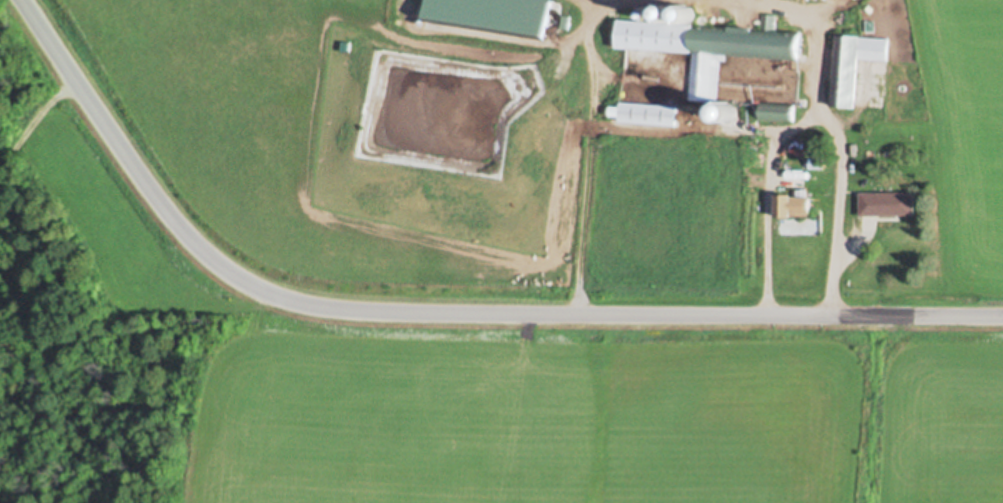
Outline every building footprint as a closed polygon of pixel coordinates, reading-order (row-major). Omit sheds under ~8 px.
[(671,19),(670,19),(669,19),(668,19),(666,18),(665,17),(664,16),(663,15),(662,14),(662,13),(662,11),(662,10),(663,8),(664,7),(664,6),(666,5),(667,4),(668,4),(670,4),(671,4),(673,5),(674,5),(675,6),(676,8),(677,9),(677,10),(677,12),(677,13),(676,15),(676,16),(675,17),(673,18),(672,19),(671,19)] [(691,20),(689,21),(688,21),(686,20),(685,20),(684,19),(683,18),(682,17),(681,16),(681,14),(681,13),(681,11),(681,10),(682,9),(683,7),(684,7),(686,6),(687,6),(689,5),(690,6),(691,6),(693,7),(694,8),(695,9),(695,10),(696,12),(696,13),(696,15),(695,16),(695,17),(694,18),(693,19),(691,20)] [(619,20),(687,25),(760,31),(762,16),(775,17),(774,30),(802,33),(800,61),(727,55),(726,60),(721,60),(718,102),(689,99),(692,54),(627,49),(626,68),(614,67),(616,46),(617,46),(619,20)] [(849,29),(849,28),(849,27),(850,26),(850,25),(851,24),(852,23),(854,23),(855,23),(856,23),(857,23),(858,24),(859,25),(860,26),(860,27),(860,29),(860,30),(860,31),(859,32),(858,33),(857,33),(856,34),(854,34),(853,34),(852,33),(851,32),(850,31),(850,30),(849,29)] [(848,32),(847,32),(847,33),(846,34),(845,34),(843,34),(842,34),(841,34),(840,33),(839,32),(839,31),(838,30),(838,29),(838,28),(839,27),(840,26),(840,25),(842,24),(843,24),(844,24),(845,24),(846,25),(847,26),(848,27),(848,28),(848,29),(848,30),(848,32)] [(836,35),(888,38),(887,60),(858,59),(855,108),(832,107),(836,35)] [(731,119),(730,119),(728,120),(726,120),(725,120),(723,119),(722,119),(720,118),(719,117),(718,115),(717,114),(717,112),(717,111),(717,109),(717,107),(718,106),(719,104),(720,103),(722,102),(723,102),(725,101),(726,101),(728,101),(729,102),(731,102),(732,103),(733,104),(734,106),(735,107),(736,109),(736,110),(736,112),(735,114),(735,115),(734,116),(733,118),(731,119)] [(761,101),(795,104),(794,121),(760,119),(761,101)] [(620,102),(677,107),(676,126),(619,121),(620,102)] [(809,158),(823,158),(823,168),(809,168),(809,158)] [(860,193),(915,192),(915,216),(860,217),(860,193)] [(793,198),(812,198),(812,216),(793,216),(793,220),(777,220),(777,196),(793,196),(793,198)]
